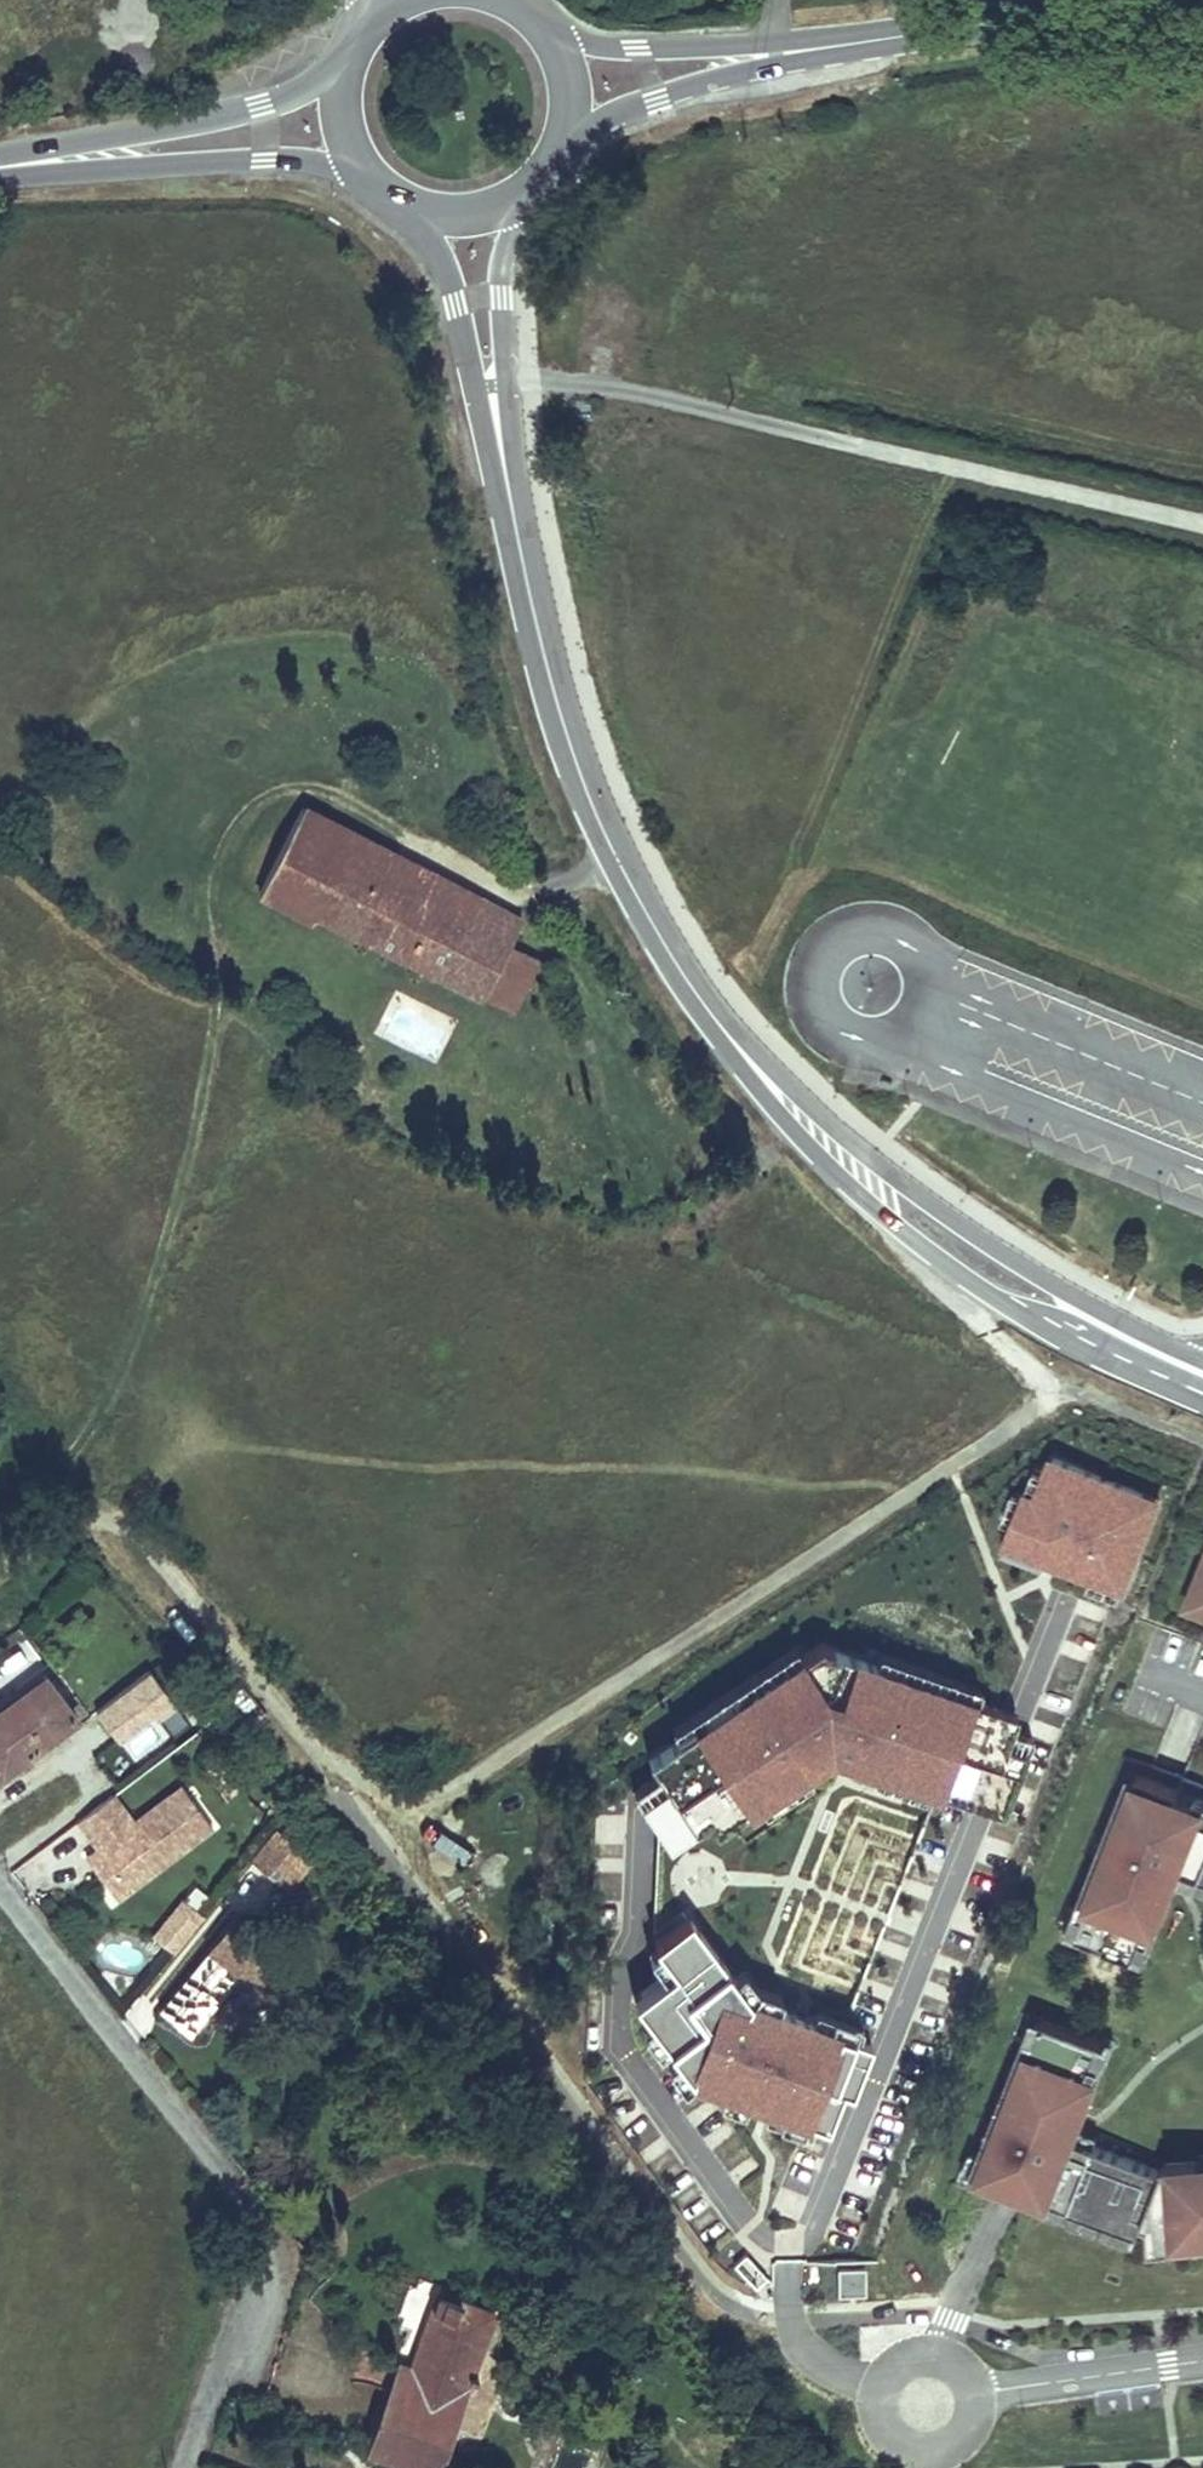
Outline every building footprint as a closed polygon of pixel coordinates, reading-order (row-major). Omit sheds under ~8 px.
[(392,852),(303,806),(260,892),(314,920),(331,919),(443,976),(484,901),(446,881),(436,900),(416,889),(409,902),(375,883),(392,852)] [(446,881),(392,852),(375,883),(409,902),(416,889),(436,900),(446,881)] [(511,944),(522,921),(484,901),(443,976),(511,1012),(539,957),(511,944)] [(1165,1501),(1053,1459),(1040,1494),(1026,1489),(1002,1554),(1128,1600),(1165,1501)] [(1202,1606),(1202,1554),(1182,1597),(1202,1606)] [(1015,1720),(820,1648),(650,1764),(692,1832),(718,1814),(726,1829),(829,1764),(1002,1822),(1026,1758),(1005,1750),(1015,1720)] [(113,1698),(138,1730),(178,1700),(154,1667),(113,1698)] [(1,1774),(76,1718),(44,1675),(0,1709),(0,1772),(1,1774)] [(122,1746),(137,1767),(190,1729),(175,1708),(122,1746)] [(1065,1921),(1146,1948),(1175,1874),(1202,1884),(1202,1789),(1128,1759),(1065,1921)] [(196,1838),(164,1797),(118,1832),(97,1804),(61,1832),(83,1862),(88,1869),(87,1872),(98,1886),(120,1895),(196,1838)] [(286,1894),(314,1862),(275,1827),(247,1858),(286,1894)] [(88,1869),(83,1862),(73,1869),(103,1908),(120,1895),(98,1886),(87,1872),(88,1869)] [(188,1929),(169,1915),(139,1951),(157,1966),(188,1929)] [(749,2003),(688,1923),(653,1948),(672,1975),(631,2007),(691,2089),(831,2136),(842,2096),(855,2099),(873,2048),(749,2003)] [(282,1984),(219,1932),(141,2027),(173,2053),(223,1992),(255,2017),(282,1984)] [(1155,2160),(1079,2129),(1112,2041),(1031,2009),(968,2171),(1145,2240),(1202,2233),(1202,2153),(1155,2160)] [(834,2296),(864,2296),(864,2267),(834,2267),(834,2296)] [(400,2363),(369,2449),(421,2467),(437,2467),(493,2312),(438,2292),(411,2367),(400,2363)]
